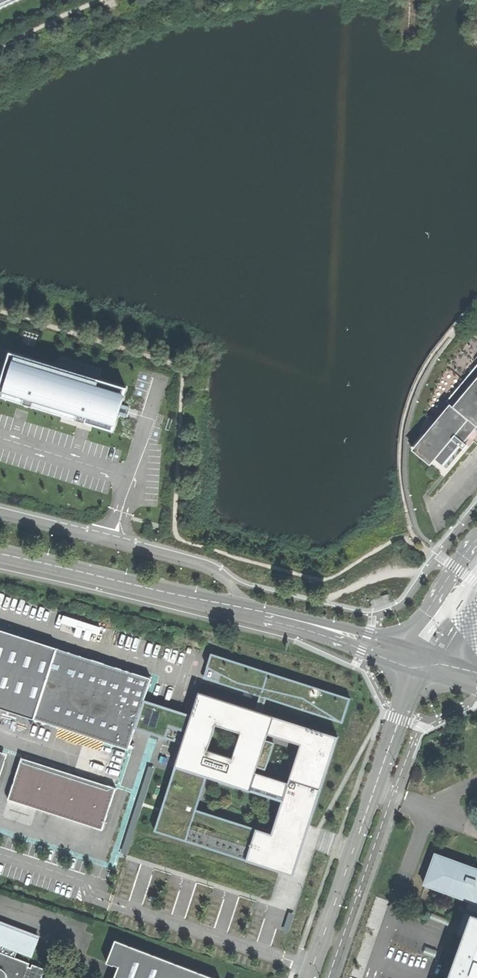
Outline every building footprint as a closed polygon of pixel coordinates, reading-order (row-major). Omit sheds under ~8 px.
[(18,0),(0,0),(0,8),(18,0)] [(127,388),(10,352),(0,386),(0,397),(113,431),(117,417),(118,414),(126,417),(129,407),(121,404),(127,388)] [(444,466),(460,446),(463,449),(467,445),(464,442),(476,427),(476,365),(446,401),(450,404),(453,407),(420,447),(435,460),(444,466)] [(430,465),(435,460),(420,447),(453,407),(450,404),(433,424),(412,450),(430,465)] [(291,874),(312,801),(348,697),(209,652),(190,714),(150,701),(157,679),(0,629),(0,711),(134,753),(141,731),(179,743),(152,830),(291,874)] [(12,801),(106,832),(120,789),(25,759),(12,801)] [(9,763),(0,760),(0,789),(1,789),(9,763)] [(426,882),(470,899),(476,901),(476,865),(437,851),(426,882)] [(470,899),(458,933),(466,936),(460,952),(461,953),(457,966),(455,966),(451,977),(476,977),(476,901),(470,899)] [(45,968),(32,964),(30,967),(28,966),(29,963),(14,957),(17,951),(31,957),(38,939),(0,924),(0,977),(41,977),(45,968)] [(113,977),(216,977),(115,940),(106,963),(118,967),(113,977)]
